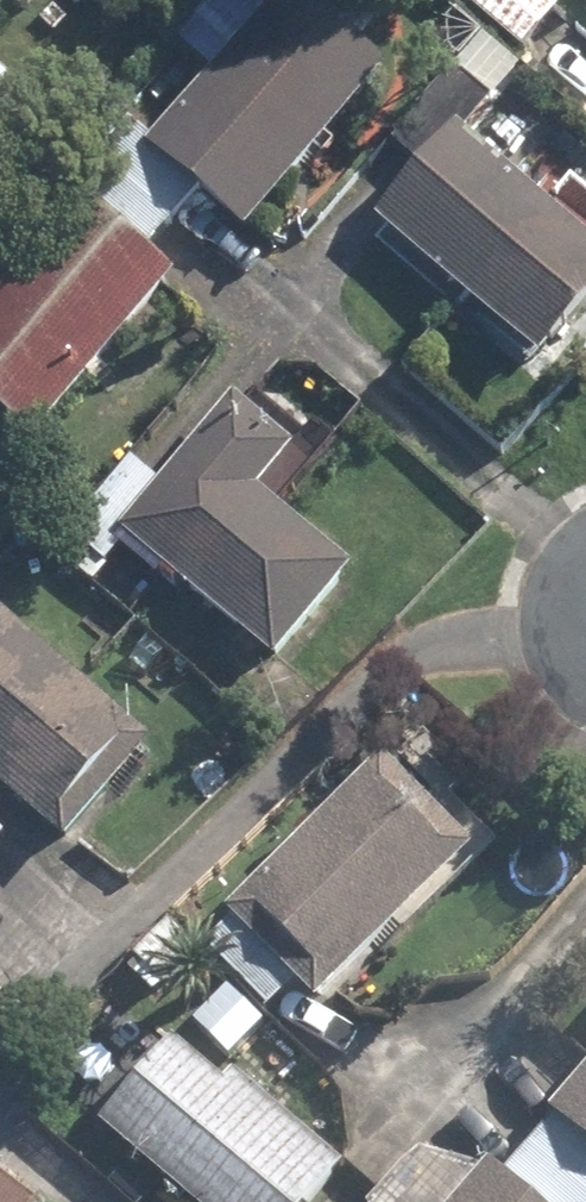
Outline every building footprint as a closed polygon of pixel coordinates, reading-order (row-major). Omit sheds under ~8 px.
[(110,155),(185,222),(213,190),(261,232),(404,67),(327,0),(291,0),(168,142),(142,119),(110,155)] [(536,50),(570,8),(561,0),(480,0),(536,50)] [(485,66),(501,83),(516,67),(498,51),(485,66)] [(559,360),(585,328),(585,224),(478,131),(505,100),(466,66),(404,137),(438,166),(393,218),(559,360)] [(110,155),(86,181),(97,192),(0,303),(0,395),(52,439),(194,276),(162,248),(185,222),(110,155)] [(181,565),(294,662),(370,573),(274,491),(310,449),(252,397),(177,484),(145,457),(68,545),(142,610),(181,565)] [(84,845),(171,744),(15,610),(0,626),(0,772),(84,845)] [(243,909),(333,1004),(491,854),(401,759),(243,909)] [(313,794),(326,809),(352,786),(338,771),(313,794)] [(20,832),(0,815),(0,855),(20,832)] [(217,942),(282,1010),(305,988),(240,920),(217,942)] [(363,1172),(251,1077),(244,1085),(190,1039),(115,1125),(205,1201),(338,1201),(363,1172)] [(541,1140),(585,1180),(585,1089),(541,1140)] [(541,1140),(514,1171),(431,1150),(385,1201),(585,1201),(585,1180),(541,1140)] [(0,1174),(0,1201),(45,1201),(5,1168),(0,1174)]
